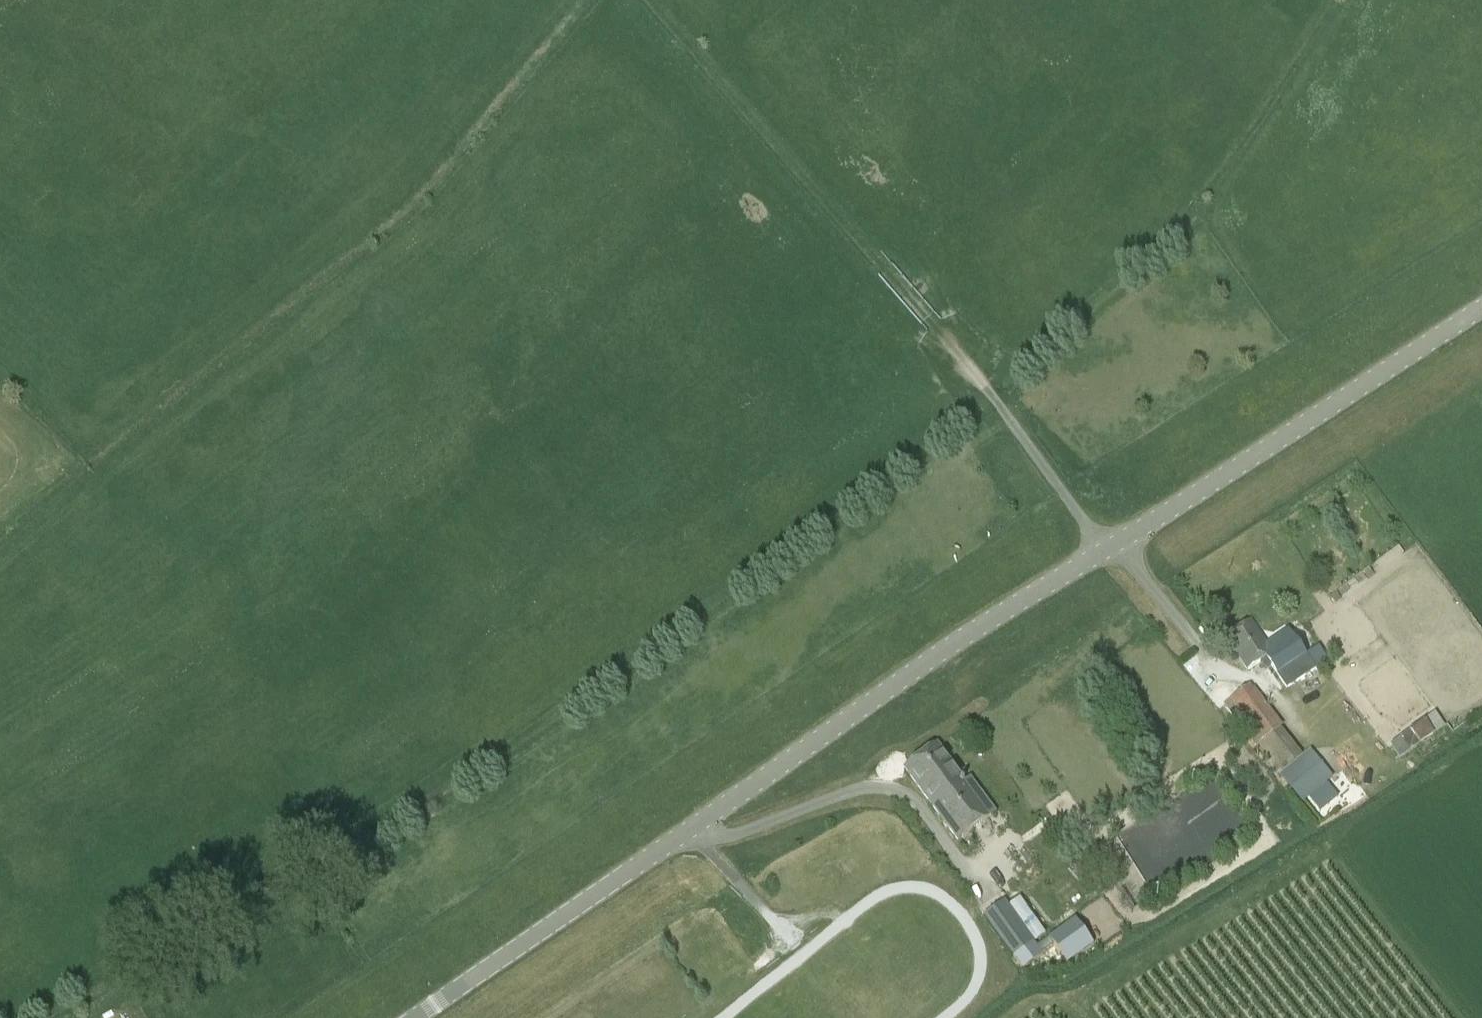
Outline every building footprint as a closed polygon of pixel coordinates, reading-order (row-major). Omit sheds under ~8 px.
[(1305,657),(1287,630),(1265,644),(1250,622),(1225,638),(1238,658),(1247,671),(1260,662),(1264,669),(1270,665),(1277,676),(1286,690),(1316,670),(1306,656),(1305,657)] [(1303,801),(1330,778),(1320,766),(1316,770),(1313,766),(1312,764),(1304,754),(1301,757),(1280,729),(1282,727),(1252,685),(1224,705),(1255,748),(1256,746),(1278,777),(1280,775),(1288,786),(1292,791),(1293,790),(1303,801)] [(1434,713),(1423,721),(1408,731),(1408,732),(1389,745),(1399,759),(1402,756),(1404,758),(1418,748),(1417,746),(1418,745),(1419,746),(1433,735),(1445,728),(1434,713)] [(964,783),(936,745),(904,769),(957,841),(994,814),(969,780),(964,783)] [(1004,901),(983,916),(1012,958),(1014,957),(1023,970),(1043,957),(1033,942),(1034,942),(1004,901)] [(1079,926),(1052,945),(1065,963),(1092,944),(1079,926)]
